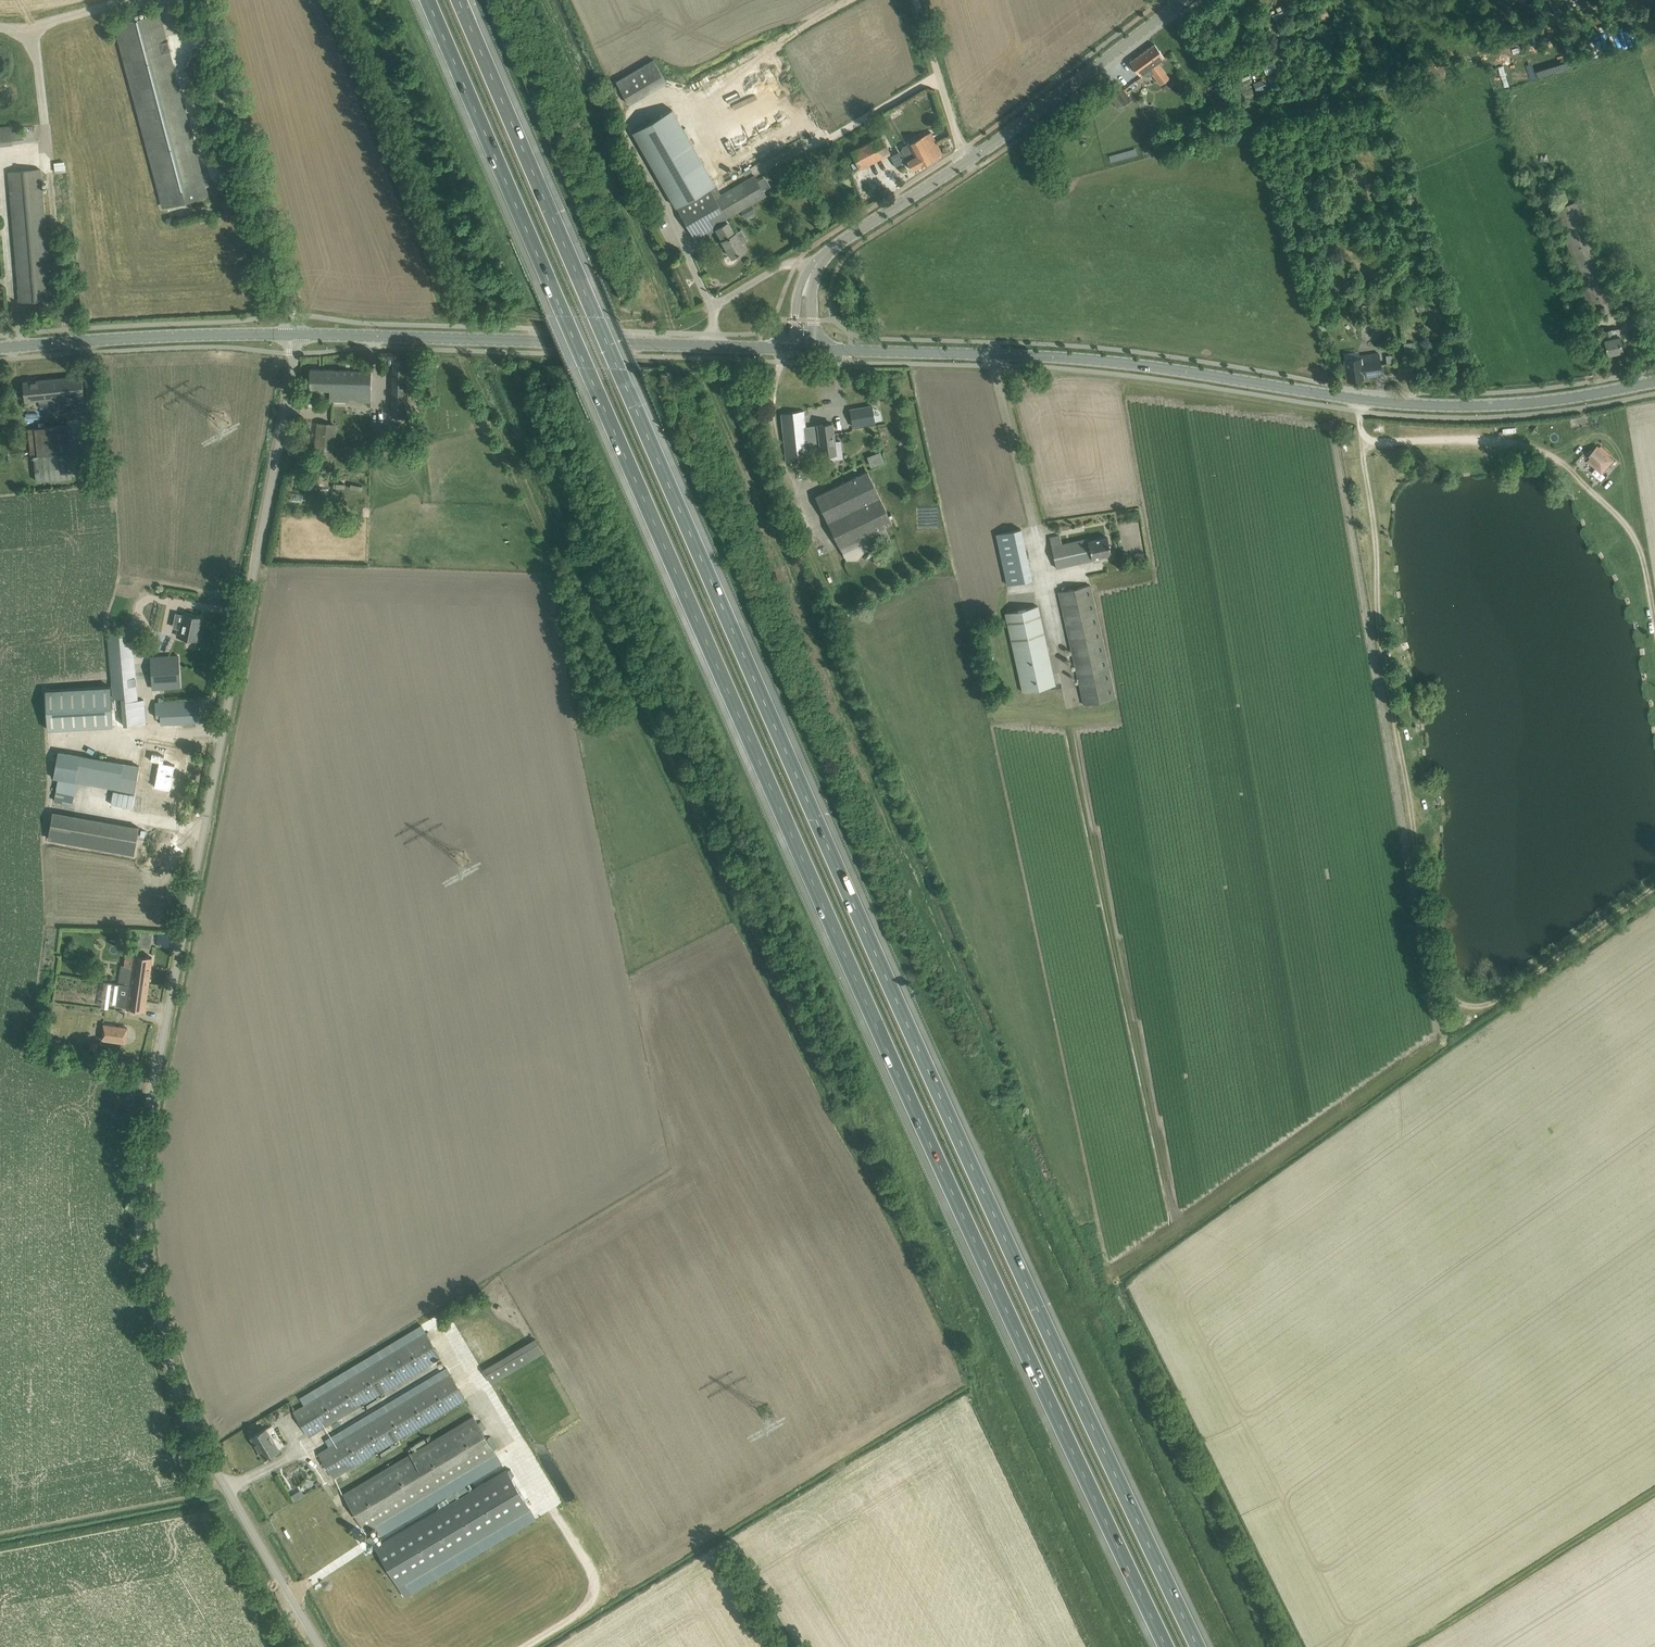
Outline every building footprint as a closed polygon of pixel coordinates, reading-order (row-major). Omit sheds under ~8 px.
[(1325,6),(1316,9),(1320,18),(1329,14),(1325,6)] [(116,24),(165,206),(207,195),(168,51),(171,51),(168,40),(166,41),(158,12),(116,24)] [(1140,75),(1148,69),(1160,86),(1170,79),(1158,63),(1165,58),(1155,44),(1130,62),(1140,75)] [(653,59),(616,81),(630,105),(667,83),(653,59)] [(753,79),(773,64),(770,59),(750,74),(753,79)] [(1266,76),(1279,70),(1273,59),(1261,64),(1266,76)] [(1540,77),(1579,65),(1577,59),(1539,70),(1540,77)] [(1247,70),(1237,74),(1240,82),(1251,77),(1247,70)] [(1265,78),(1253,83),(1257,92),(1269,86),(1265,78)] [(1322,84),(1316,88),(1319,94),(1326,90),(1322,84)] [(1108,94),(1120,109),(1132,100),(1120,85),(1108,94)] [(628,106),(620,94),(616,97),(623,109),(628,106)] [(672,109),(634,131),(677,206),(715,184),(672,109)] [(765,114),(753,119),(758,130),(770,125),(765,114)] [(24,143),(23,130),(13,131),(12,125),(0,126),(0,145),(24,143)] [(903,146),(902,149),(907,161),(912,170),(921,165),(943,154),(931,132),(909,143),(903,146)] [(851,150),(860,168),(890,152),(881,135),(851,150)] [(66,160),(55,162),(56,172),(67,170),(66,160)] [(9,171),(20,301),(52,299),(47,250),(40,169),(9,171)] [(715,184),(677,206),(696,240),(715,229),(722,240),(732,257),(746,249),(742,242),(746,240),(744,238),(745,237),(741,229),(736,232),(734,233),(728,221),(729,221),(727,218),(766,195),(755,175),(721,194),(715,184)] [(1556,209),(1593,316),(1617,308),(1580,201),(1556,209)] [(753,204),(742,209),(746,217),(757,211),(753,204)] [(1629,315),(1634,329),(1645,325),(1639,311),(1629,315)] [(1605,331),(1607,338),(1606,338),(1609,354),(1624,350),(1619,328),(1605,331)] [(1359,355),(1360,357),(1344,359),(1347,380),(1365,378),(1364,376),(1381,374),(1379,352),(1359,355)] [(392,416),(416,417),(417,359),(394,358),(392,416)] [(310,389),(330,389),(330,400),(371,401),(371,370),(310,369),(310,389)] [(40,399),(41,408),(85,403),(82,375),(24,381),(26,401),(40,399)] [(850,408),(853,426),(875,422),(872,405),(850,408)] [(805,411),(781,413),(786,462),(809,460),(808,445),(821,444),(822,455),(829,454),(829,459),(842,457),(840,441),(835,441),(832,423),(807,426),(805,411)] [(313,469),(324,470),(331,471),(336,424),(318,422),(313,469)] [(39,428),(28,429),(31,457),(34,457),(36,474),(37,480),(72,476),(67,425),(45,427),(39,428)] [(1592,456),(1588,460),(1602,472),(1613,459),(1597,446),(1590,454),(1592,456)] [(873,466),(886,462),(882,450),(869,455),(873,466)] [(1596,467),(1588,474),(1596,481),(1603,473),(1596,467)] [(890,540),(884,526),(893,522),(868,470),(816,494),(847,559),(858,561),(863,553),(890,540)] [(997,534),(1008,584),(1032,579),(1021,528),(997,534)] [(1050,537),(1056,567),(1093,559),(1093,558),(1112,554),(1108,537),(1089,541),(1088,538),(1061,544),(1060,535),(1050,537)] [(1090,584),(1059,591),(1084,704),(1115,698),(1090,584)] [(1039,605),(1005,612),(1022,692),(1056,685),(1039,605)] [(177,635),(197,639),(201,617),(185,614),(182,628),(178,627),(177,635)] [(131,630),(107,632),(113,698),(121,697),(124,725),(146,723),(144,700),(138,700),(131,630)] [(178,655),(152,657),(153,688),(180,686),(178,655)] [(113,726),(111,686),(45,689),(48,729),(113,726)] [(161,718),(161,725),(201,721),(199,700),(155,704),(156,718),(161,718)] [(58,778),(54,800),(73,803),(77,781),(135,792),(140,764),(61,750),(56,778),(58,778)] [(153,753),(152,760),(160,762),(156,788),(172,791),(177,765),(165,763),(166,756),(153,753)] [(48,838),(136,853),(141,826),(53,810),(48,838)] [(116,1005),(145,1009),(152,956),(123,952),(116,1005)] [(104,1024),(102,1039),(125,1043),(128,1027),(104,1024)] [(44,1035),(42,1045),(59,1048),(61,1038),(44,1035)] [(427,1331),(295,1410),(311,1437),(365,1405),(367,1408),(383,1398),(382,1396),(380,1397),(380,1395),(443,1358),(427,1331)] [(484,1367),(494,1384),(546,1353),(536,1336),(484,1367)] [(452,1372),(320,1451),(335,1477),(380,1450),(382,1453),(397,1444),(396,1442),(393,1444),(393,1442),(467,1398),(452,1372)] [(343,1493),(365,1531),(496,1453),(473,1415),(431,1440),(428,1436),(411,1447),(412,1449),(414,1448),(415,1450),(343,1493)] [(252,1436),(264,1458),(279,1449),(266,1428),(252,1436)] [(405,1596),(411,1593),(406,1583),(531,1509),(506,1467),(472,1488),(468,1483),(437,1502),(440,1507),(374,1545),(405,1596)] [(289,1493),(293,1499),(299,1495),(295,1489),(289,1493)]
